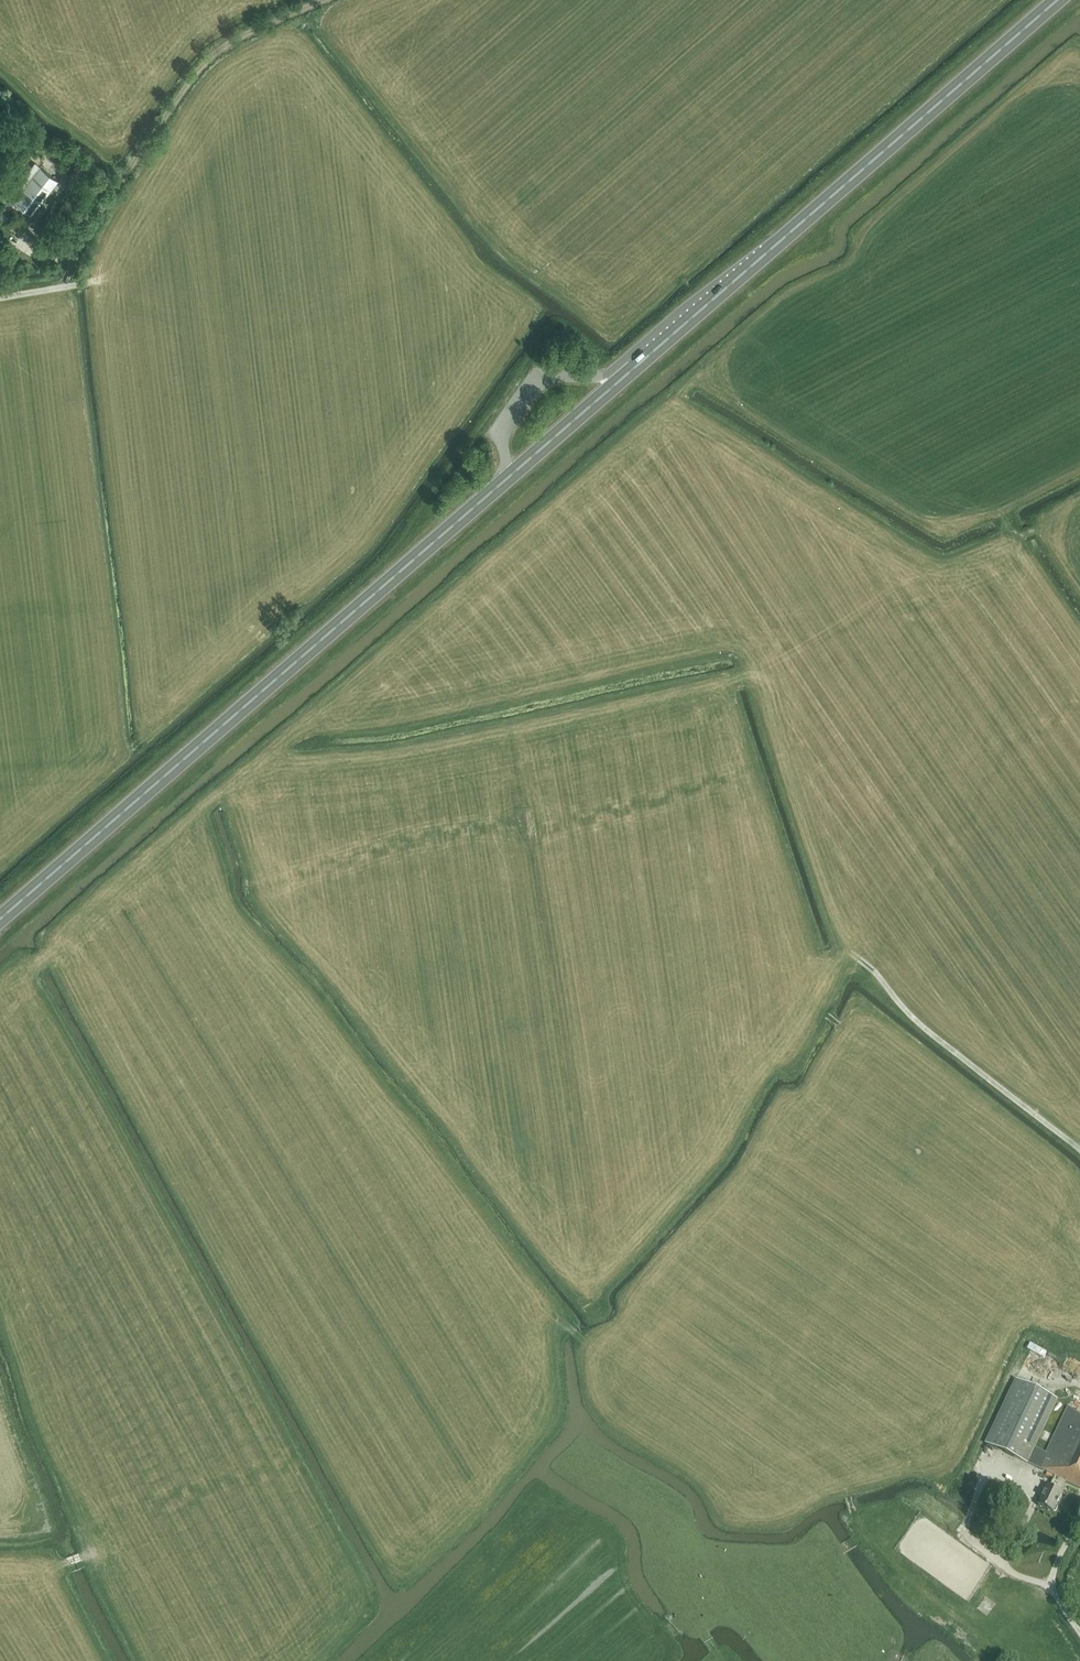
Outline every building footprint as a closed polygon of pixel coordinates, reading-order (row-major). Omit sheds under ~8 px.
[(31,215),(58,181),(41,167),(14,202),(31,215)] [(54,235),(48,230),(40,240),(46,245),(54,235)] [(1015,1379),(984,1443),(1054,1476),(1049,1486),(1048,1486),(1038,1506),(1053,1513),(1063,1493),(1061,1492),(1066,1482),(1079,1488),(1079,1416),(1075,1413),(1079,1403),(1079,1389),(1075,1387),(1066,1406),(1068,1407),(1067,1407),(1066,1407),(1045,1452),(1035,1447),(1058,1399),(1015,1379)]
